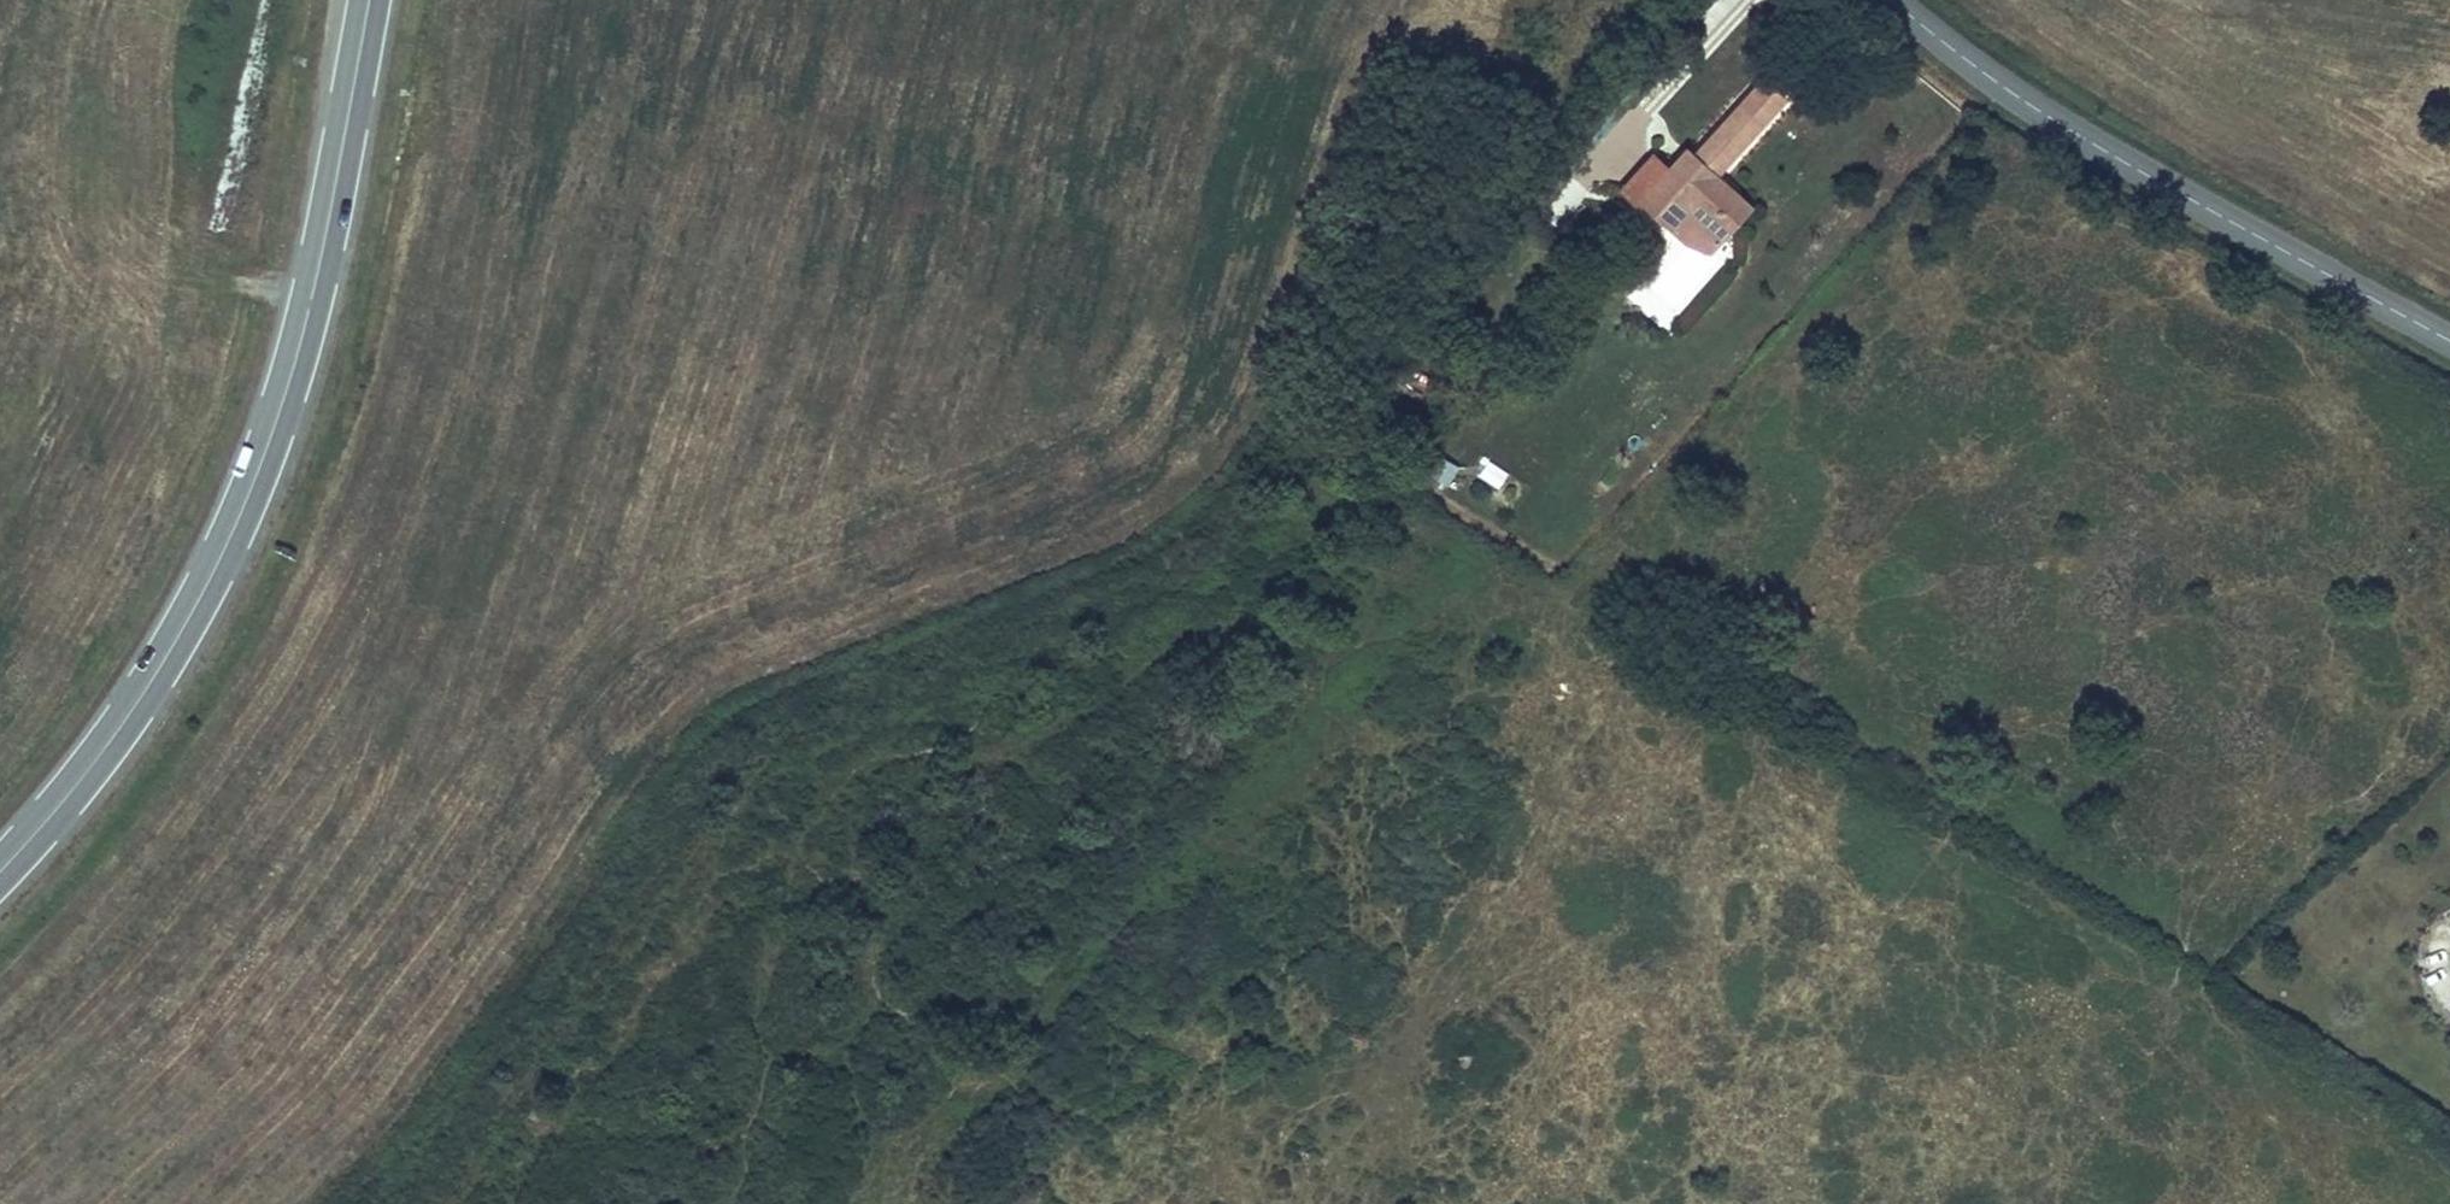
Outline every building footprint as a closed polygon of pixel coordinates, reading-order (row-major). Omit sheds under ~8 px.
[(1652,156),(1623,191),(1686,244),(1710,252),(1748,208),(1716,180),(1784,100),(1761,81),(1692,161),(1678,178),(1669,170),(1652,156)] [(1684,153),(1669,170),(1678,178),(1692,161),(1684,153)] [(1450,482),(1459,461),(1439,452),(1430,473),(1450,482)] [(1482,458),(1476,474),(1501,483),(1507,466),(1482,458)]
